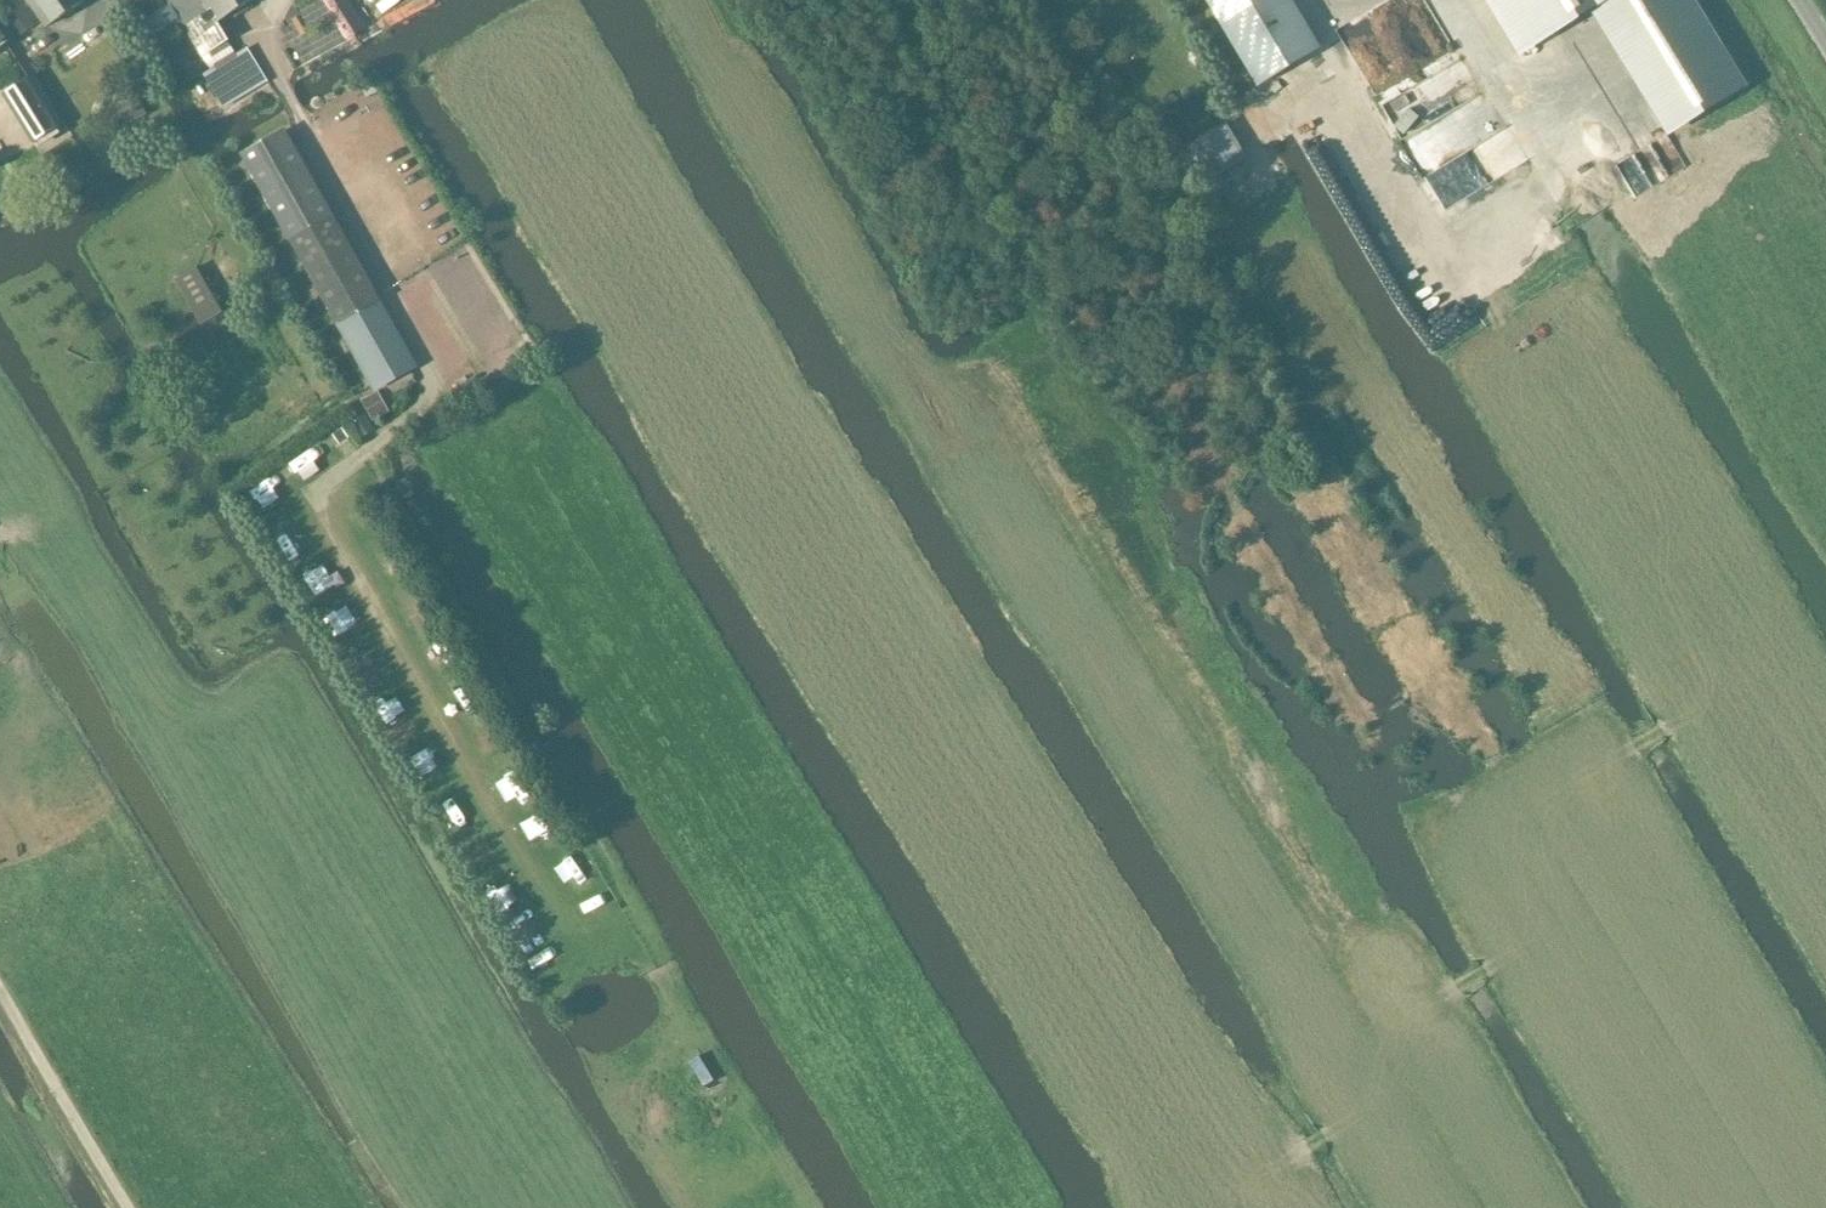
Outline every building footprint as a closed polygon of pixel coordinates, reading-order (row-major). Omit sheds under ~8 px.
[(46,28),(86,0),(26,0),(46,28)] [(202,56),(227,40),(217,22),(255,0),(167,0),(202,56)] [(335,3),(342,16),(353,9),(348,0),(340,0),(335,3)] [(1258,85),(1320,48),(1291,0),(1206,0),(1258,85)] [(1521,50),(1528,46),(1589,8),(1603,0),(1490,0),(1521,50)] [(1683,122),(1740,87),(1687,0),(1608,0),(1683,122)] [(22,6),(6,19),(20,36),(36,24),(22,6)] [(8,42),(0,32),(0,48),(8,42)] [(211,70),(204,74),(225,107),(267,82),(247,49),(236,55),(215,67),(211,70)] [(5,95),(34,141),(57,126),(28,80),(5,95)] [(1187,145),(1206,178),(1239,160),(1219,126),(1187,145)] [(382,299),(286,130),(244,154),(339,323),(374,303),(382,299)] [(424,272),(417,259),(401,268),(408,281),(424,272)] [(175,280),(200,325),(223,312),(197,268),(175,280)] [(379,301),(339,323),(378,391),(418,369),(379,301)] [(364,416),(354,422),(362,437),(373,431),(364,416)]
